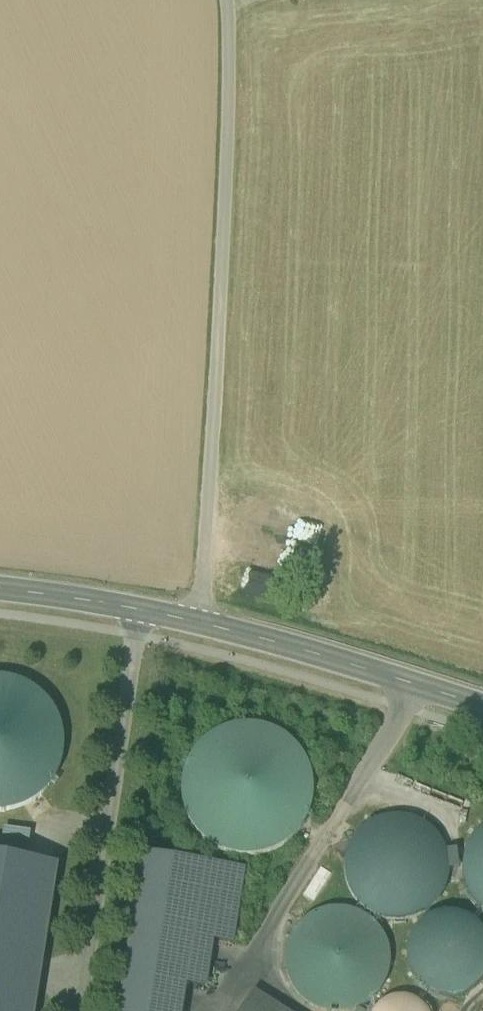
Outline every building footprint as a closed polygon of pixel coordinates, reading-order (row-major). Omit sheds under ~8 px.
[(63,745),(58,719),(43,697),(21,683),(0,678),(0,810),(21,806),(43,792),(57,770),(63,745)] [(309,818),(315,792),(310,766),(295,745),(273,730),(248,725),(222,730),(200,744),(185,766),(180,792),(185,817),(200,839),(222,854),(247,859),(273,854),(295,839),(309,818)] [(344,851),(342,872),(348,892),(361,909),(379,919),(400,921),(420,916),(437,903),(447,884),(450,863),(444,843),(431,827),(412,816),(391,814),(371,820),(355,833),(344,851)] [(461,873),(467,893),(480,910),(482,911),(482,826),(474,834),(464,852),(461,873)] [(3,827),(0,848),(0,858),(26,862),(31,831),(3,827)] [(120,1010),(181,1010),(185,985),(205,987),(212,940),(232,943),(243,871),(144,856),(120,1010)] [(56,866),(26,862),(0,858),(0,1010),(33,1010),(56,866)] [(323,869),(309,890),(318,895),(331,875),(323,869)] [(282,965),(288,985),(301,1002),(317,1010),(353,1010),(361,1009),(377,996),(388,977),(390,957),(384,936),(371,920),(353,910),(332,907),(312,913),(295,926),(285,944),(282,965)] [(406,959),(411,976),(421,989),(435,997),(452,999),(468,995),(482,985),(482,983),(482,931),(478,924),(463,916),(447,914),(430,918),(417,928),(409,943),(406,959)] [(253,994),(242,1010),(280,1010),(253,994)] [(424,1005),(414,998),(401,996),(389,998),(379,1005),(375,1010),(428,1010),(424,1005)]
